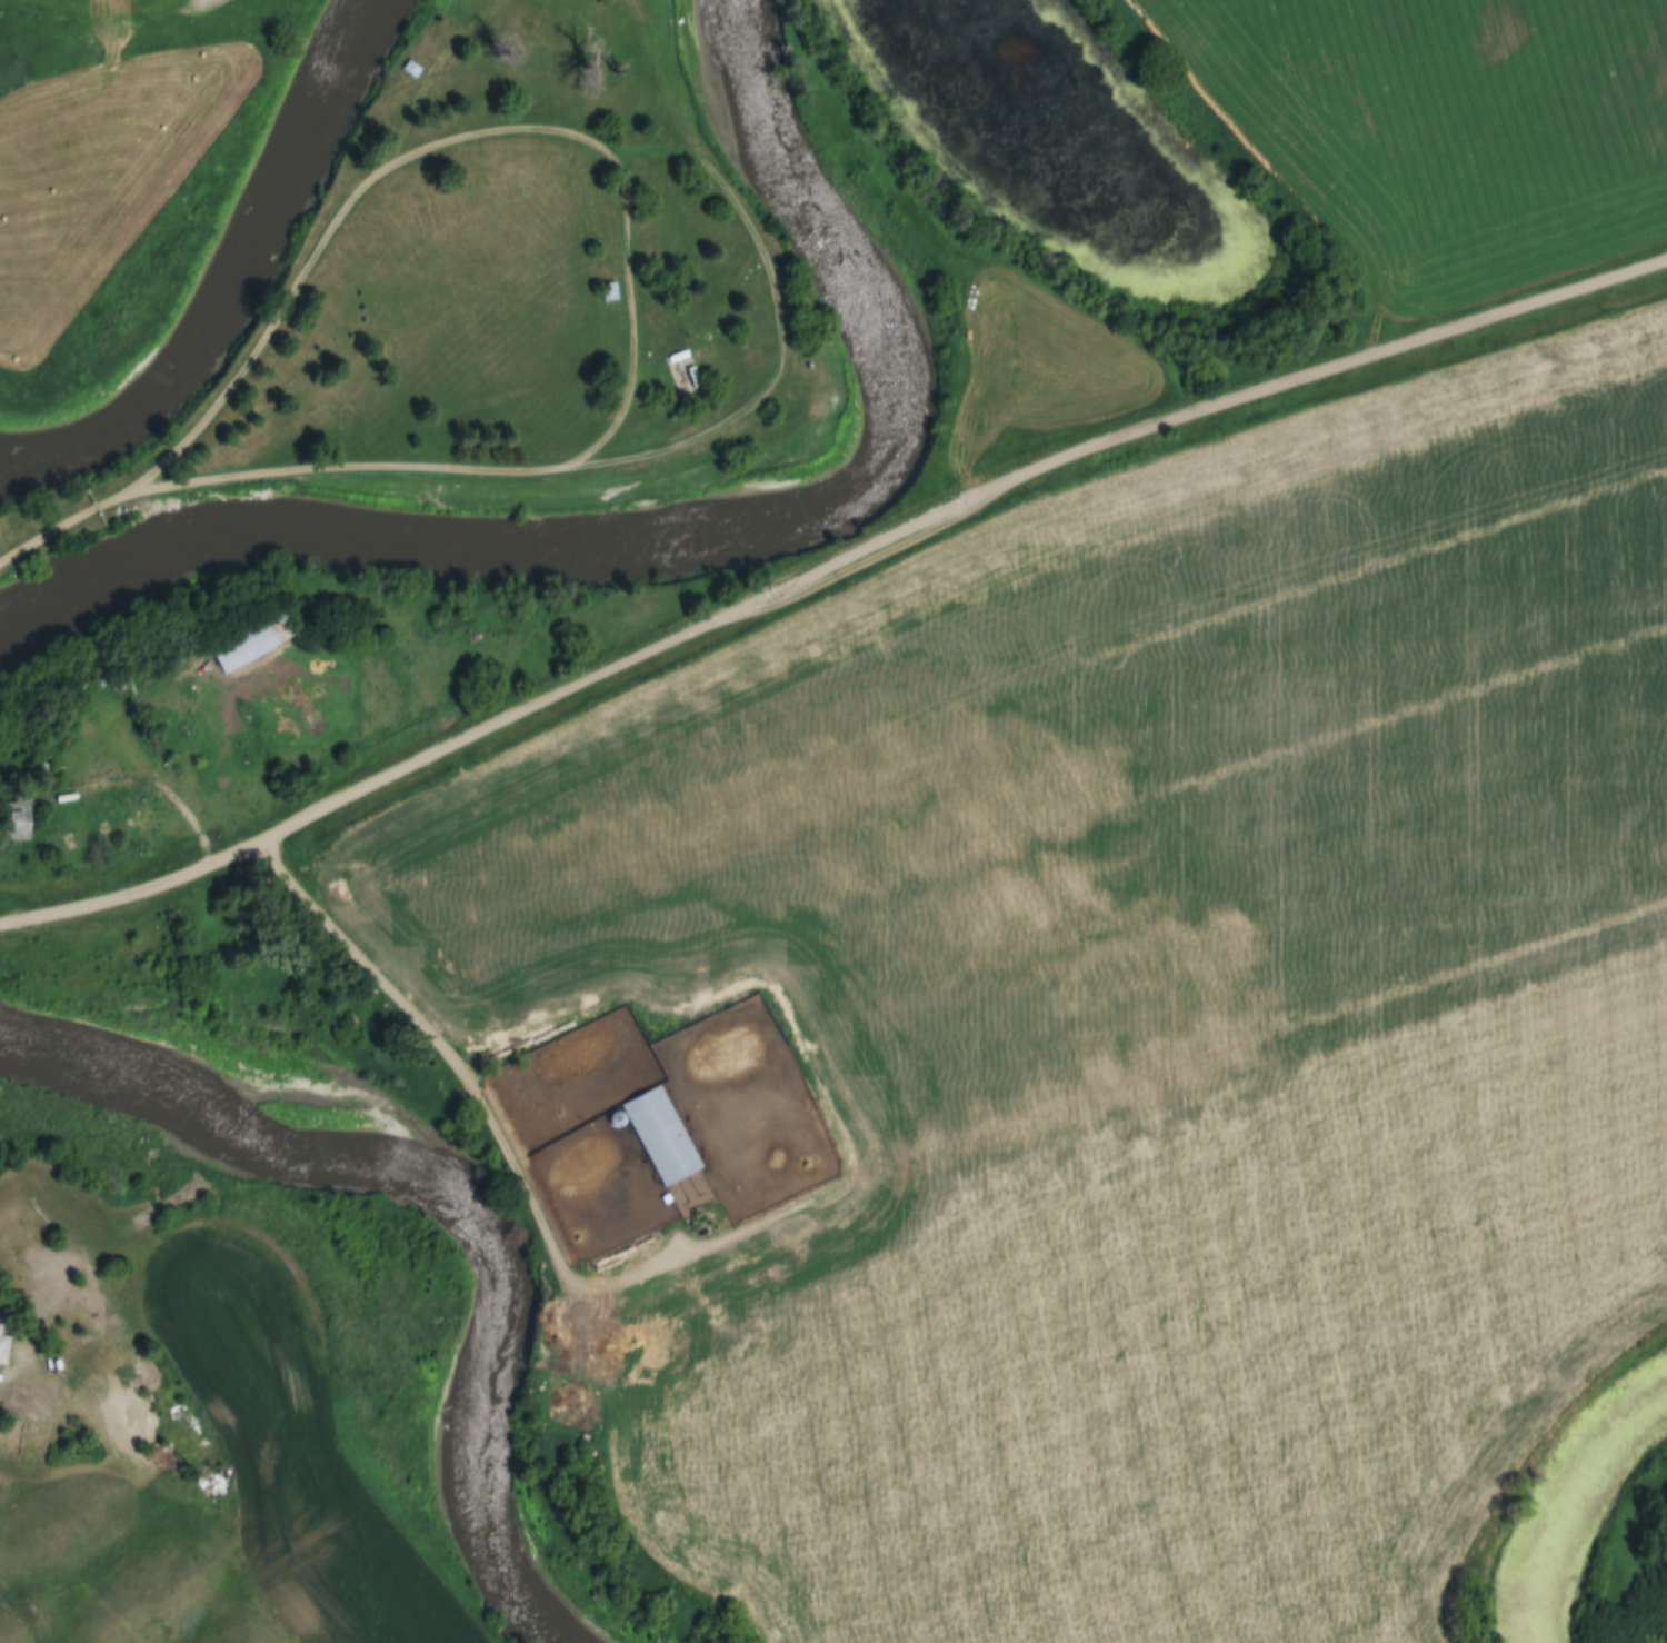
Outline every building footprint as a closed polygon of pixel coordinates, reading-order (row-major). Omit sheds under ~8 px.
[(416,79),(425,70),(415,60),(406,69),(416,79)] [(605,304),(622,302),(619,284),(602,286),(605,304)] [(228,676),(211,645),(286,605),(302,636),(228,676)] [(99,685),(102,688),(108,688),(110,684),(110,679),(106,676),(101,677),(98,680),(99,685)] [(117,684),(123,679),(129,689),(122,694),(117,684)] [(2,804),(17,804),(17,793),(32,793),(32,840),(2,840),(2,804)] [(621,1107),(659,1086),(702,1167),(665,1188),(621,1107)] [(620,1128),(623,1124),(623,1117),(618,1114),(612,1114),(608,1118),(609,1125),(613,1129),(620,1128)] [(660,1199),(667,1196),(669,1202),(663,1205),(660,1199)] [(9,1366),(0,1365),(0,1324),(6,1325),(4,1336),(13,1337),(9,1366)]
